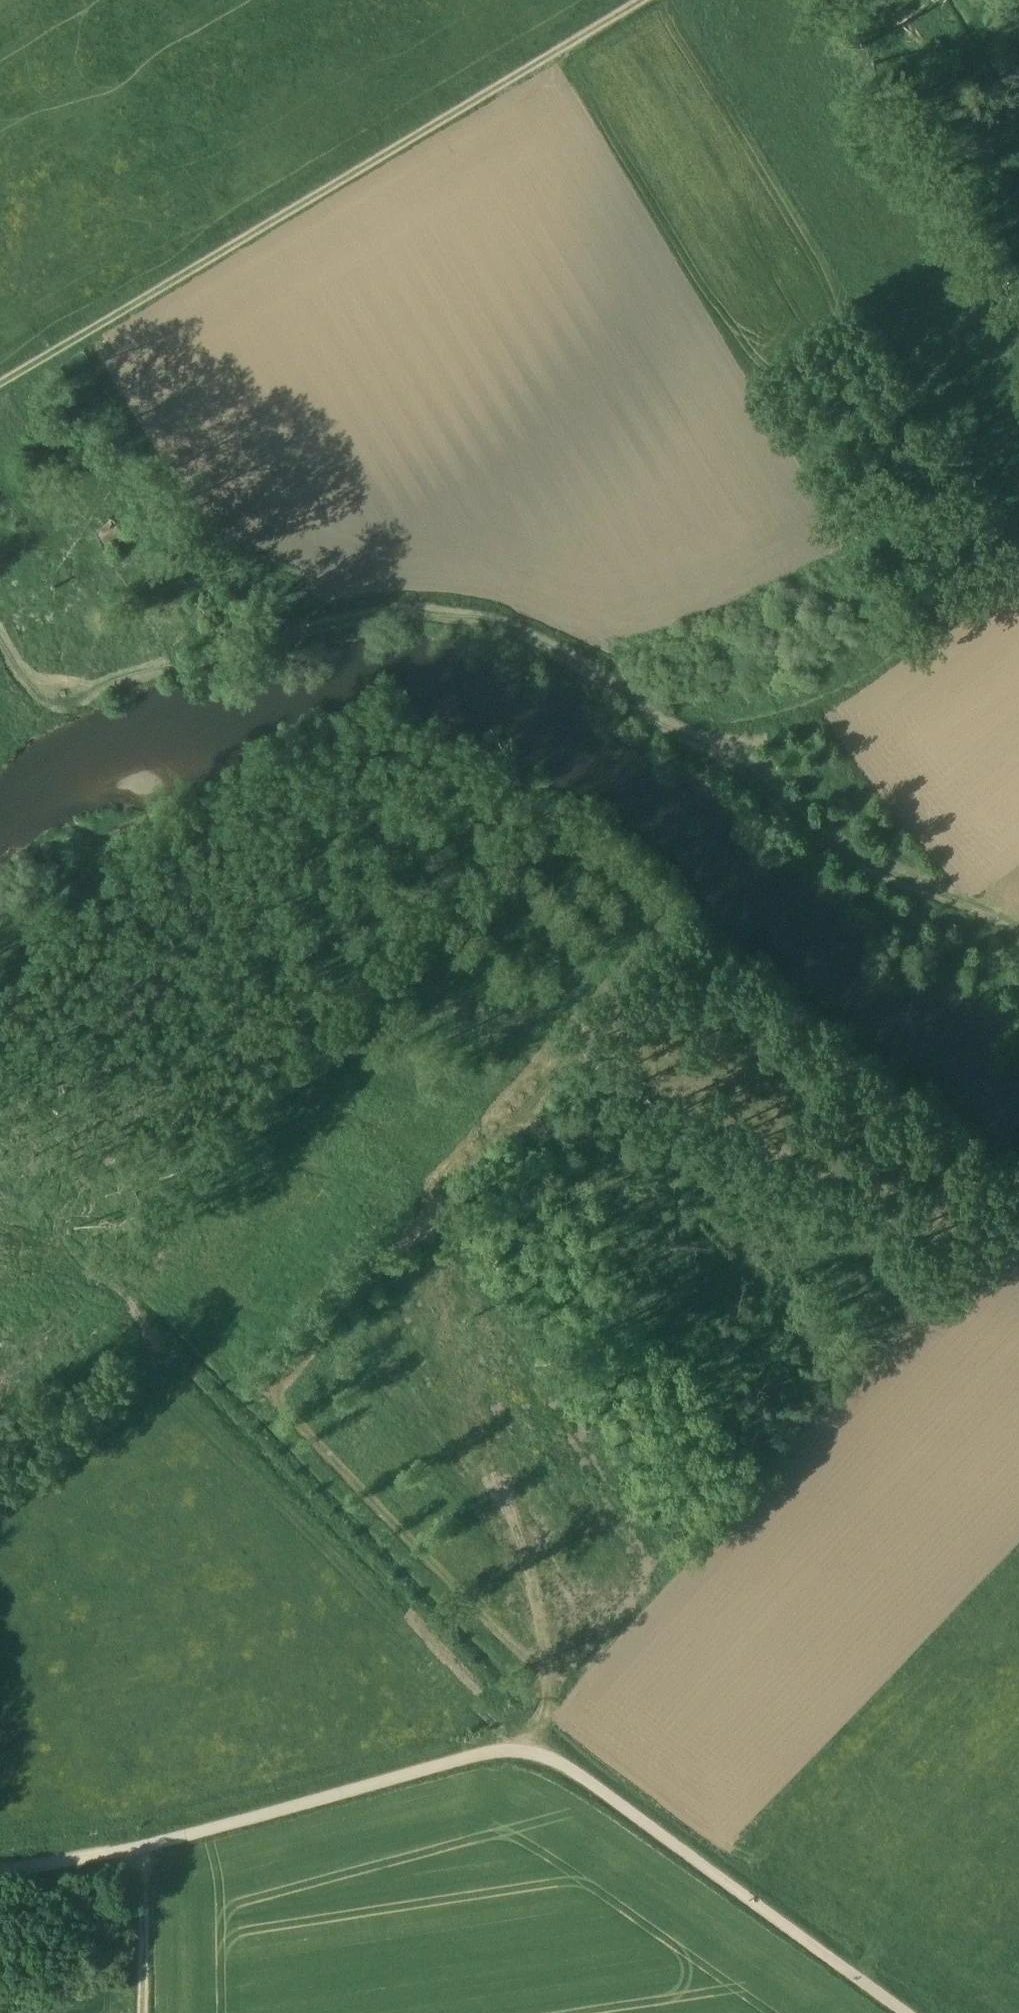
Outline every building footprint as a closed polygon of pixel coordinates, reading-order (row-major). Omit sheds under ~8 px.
[(124,539),(113,519),(96,528),(107,548),(124,539)]
